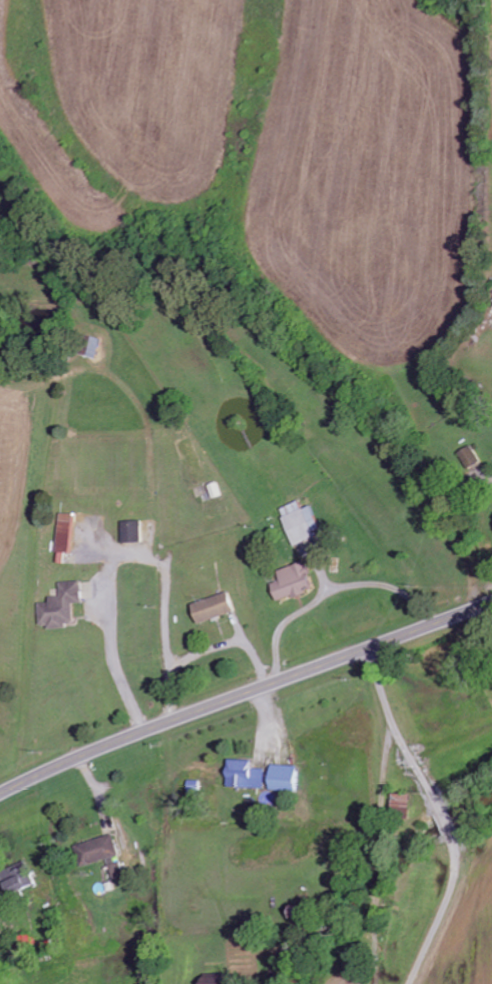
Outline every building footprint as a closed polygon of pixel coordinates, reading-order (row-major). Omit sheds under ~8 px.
[(473,470),(485,462),(474,444),(462,452),(473,470)] [(192,475),(192,485),(203,484),(202,475),(192,475)] [(298,543),(327,531),(315,504),(305,509),(302,500),(283,508),(298,543)] [(61,551),(74,551),(75,522),(66,522),(66,513),(62,513),(61,551)] [(124,520),(124,541),(143,541),(143,520),(124,520)] [(283,600),(320,589),(311,560),(283,569),(286,579),(277,582),(283,600)] [(64,581),(65,595),(54,596),(54,602),(44,602),(46,627),(80,624),(79,603),(87,602),(86,580),(64,581)] [(203,622),(240,611),(234,591),(197,602),(203,622)] [(231,786),(268,787),(269,768),(256,767),(257,759),(232,758),(231,786)] [(304,767),(276,763),(272,787),(301,791),(304,767)] [(79,847),(88,867),(124,852),(116,832),(79,847)]
